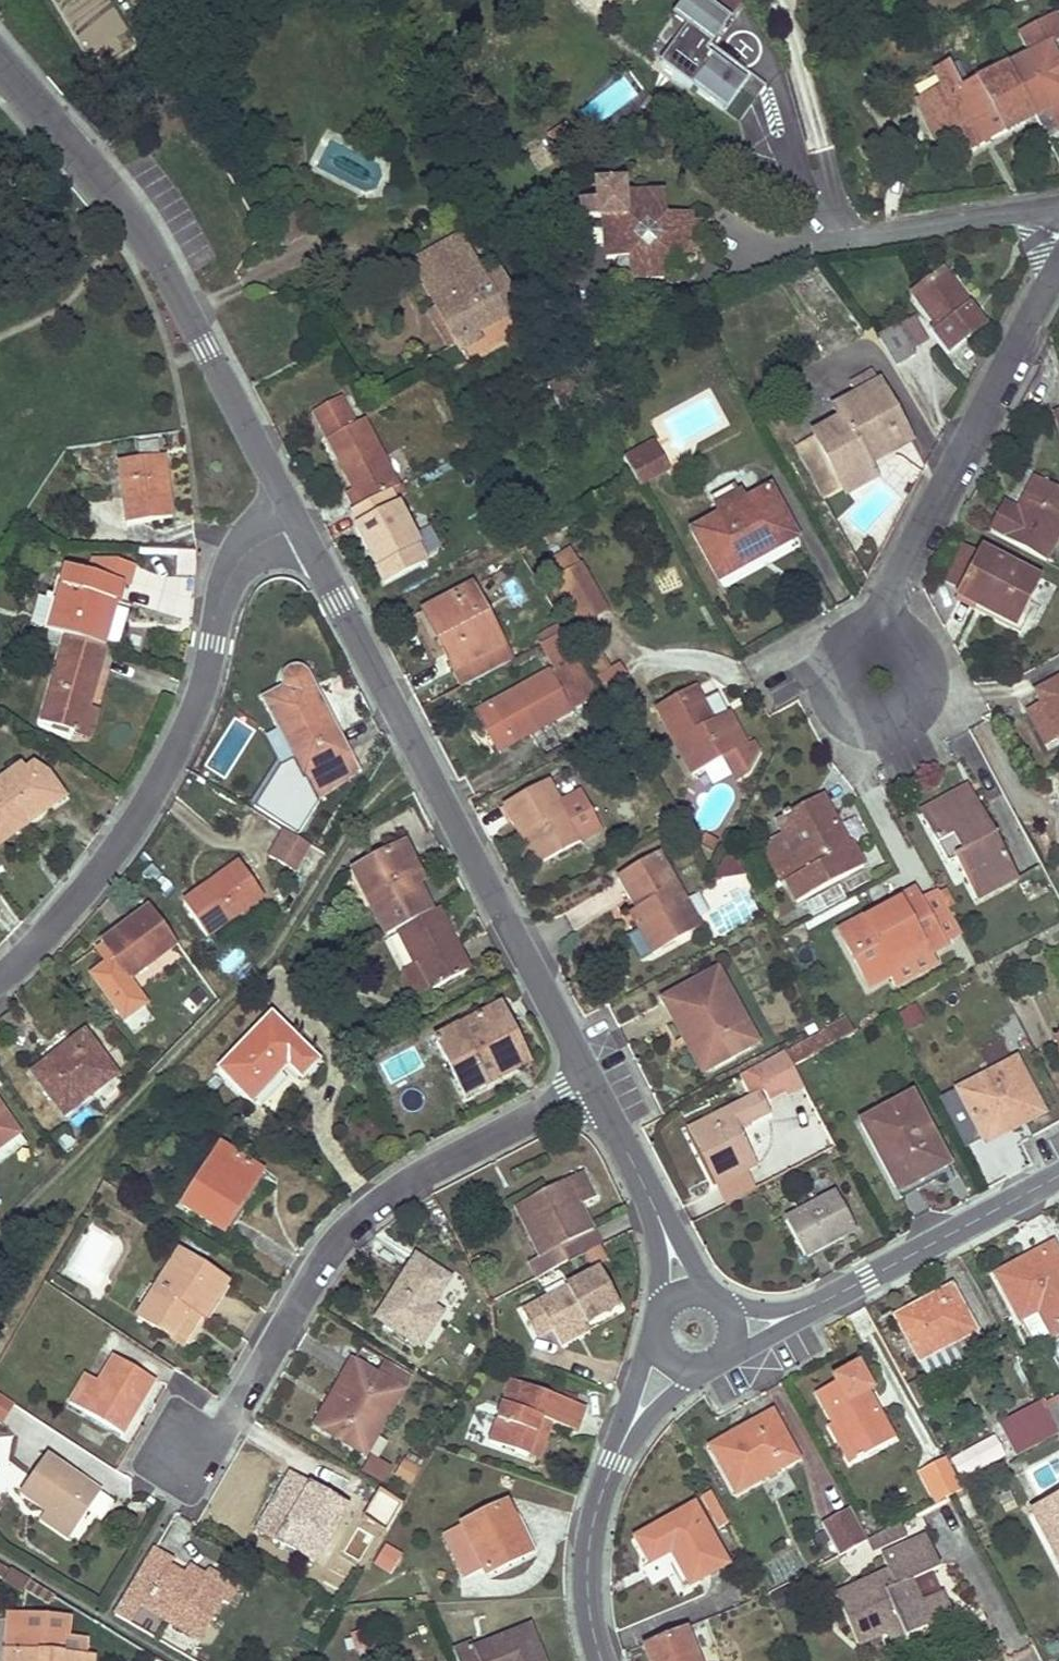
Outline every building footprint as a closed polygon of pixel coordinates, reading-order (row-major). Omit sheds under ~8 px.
[(766,85),(752,75),(747,82),(707,53),(731,20),(704,0),(684,0),(671,18),(685,28),(659,65),(739,123),(766,85)] [(1029,38),(1037,53),(1049,47),(1058,41),(1058,30),(1056,24),(1029,38)] [(1009,67),(1034,116),(1049,109),(1058,129),(1058,66),(1049,47),(1037,53),(1009,67)] [(1034,116),(1009,67),(962,92),(949,68),(935,75),(942,90),(916,103),(935,139),(948,132),(961,156),(1034,116)] [(691,239),(690,222),(690,214),(667,215),(665,194),(624,197),(624,185),(596,187),(597,206),(581,207),(581,221),(604,219),(606,260),(628,259),(630,279),(671,276),(669,256),(692,255),(691,239)] [(308,216),(301,204),(294,207),(300,219),(308,216)] [(307,233),(300,219),(294,207),(277,216),(288,238),(288,242),(307,233)] [(691,239),(704,221),(690,222),(691,239)] [(421,278),(467,252),(459,238),(412,264),(421,278)] [(531,328),(506,284),(490,293),(483,281),(467,252),(421,278),(437,308),(457,344),(474,334),(503,317),(515,338),(531,328)] [(984,326),(943,272),(912,295),(935,325),(929,329),(947,353),(984,326)] [(506,284),(499,273),(483,281),(490,293),(506,284)] [(457,344),(437,308),(431,310),(451,347),(457,344)] [(913,318),(897,327),(911,350),(927,340),(913,318)] [(897,327),(879,339),(895,366),(914,355),(911,350),(897,327)] [(478,341),(474,334),(457,344),(461,350),(478,341)] [(935,409),(957,394),(930,354),(908,368),(935,409)] [(843,490),(845,495),(876,478),(868,465),(891,452),(884,439),(904,428),(873,372),(851,385),(855,394),(833,407),(839,419),(812,435),(814,439),(843,490)] [(399,486),(364,420),(356,424),(341,397),(312,413),(337,459),(340,457),(348,473),(345,474),(353,490),(345,494),(354,510),(388,492),(399,486)] [(884,439),(891,452),(911,441),(904,428),(884,439)] [(814,439),(796,449),(825,500),(843,490),(814,439)] [(623,458),(639,486),(667,470),(651,442),(630,454),(623,458)] [(172,518),(164,456),(118,463),(126,525),(172,518)] [(348,473),(340,457),(337,459),(345,474),(348,473)] [(1046,560),(1058,535),(1058,489),(1036,477),(1018,511),(1004,503),(990,531),(1046,560)] [(710,499),(721,518),(745,504),(734,485),(710,499)] [(392,500),(406,493),(402,486),(389,493),(392,500)] [(719,582),(752,563),(748,555),(792,530),(770,491),(745,504),(721,518),(692,534),(719,582)] [(424,560),(392,500),(389,493),(388,492),(354,510),(351,512),(360,527),(356,529),(384,581),(424,560)] [(792,530),(748,555),(752,563),(796,538),(792,530)] [(977,607),(979,604),(1018,623),(1020,618),(1040,580),(980,550),(977,555),(962,547),(945,580),(961,588),(957,596),(977,607)] [(196,574),(197,550),(178,549),(177,573),(196,574)] [(568,555),(550,566),(559,581),(577,571),(568,555)] [(103,645),(121,584),(128,586),(133,567),(122,564),(91,563),(88,574),(67,569),(58,601),(47,598),(46,600),(39,598),(31,626),(35,627),(35,628),(62,635),(67,637),(106,648),(106,646),(103,645)] [(581,569),(577,571),(559,581),(555,583),(581,628),(606,613),(581,569)] [(511,660),(472,586),(429,609),(442,636),(437,638),(462,686),(511,660)] [(977,607),(976,611),(1020,633),(1026,621),(1020,618),(1018,623),(979,604),(977,607)] [(442,636),(429,609),(423,612),(437,638),(442,636)] [(653,610),(646,615),(651,622),(658,618),(653,610)] [(538,635),(543,643),(562,634),(558,625),(538,635)] [(58,647),(62,635),(46,632),(43,642),(58,647)] [(596,696),(562,634),(543,643),(541,645),(554,670),(506,697),(508,701),(492,710),(490,706),(477,713),(499,751),(530,733),(528,730),(537,724),(539,729),(596,696)] [(90,701),(106,648),(67,637),(43,723),(75,732),(75,734),(76,734),(84,705),(86,699),(90,701)] [(619,661),(594,675),(606,695),(630,681),(619,661)] [(349,753),(307,674),(305,671),(300,669),(293,669),(290,670),(287,672),(283,678),(283,684),(285,688),(263,700),(304,777),(349,753)] [(1036,693),(1042,704),(1027,712),(1046,746),(1058,739),(1058,680),(1036,693)] [(692,775),(728,755),(745,746),(746,745),(717,693),(701,701),(694,688),(656,708),(692,775)] [(90,738),(98,710),(84,705),(76,734),(90,738)] [(537,724),(528,730),(530,733),(539,729),(537,724)] [(745,746),(728,755),(735,769),(753,760),(745,746)] [(359,773),(349,753),(304,777),(316,801),(359,773)] [(63,797),(46,775),(32,767),(24,773),(21,767),(0,782),(0,835),(17,822),(21,829),(63,797)] [(564,811),(548,782),(503,807),(519,836),(527,832),(543,862),(595,834),(597,826),(589,812),(582,809),(581,810),(577,803),(564,811)] [(920,812),(924,820),(971,795),(967,787),(920,812)] [(971,795),(924,820),(948,864),(955,860),(977,901),(1016,880),(971,795)] [(786,882),(797,902),(863,867),(850,842),(844,846),(835,829),(837,827),(821,797),(785,817),(792,829),(784,833),(783,833),(784,835),(762,847),(782,884),(786,882)] [(320,838),(327,826),(314,817),(306,828),(320,838)] [(777,821),(784,833),(792,829),(785,817),(777,821)] [(21,829),(17,822),(0,835),(0,844),(21,829)] [(295,872),(311,845),(285,830),(269,857),(295,872)] [(543,862),(527,832),(519,836),(536,866),(543,862)] [(707,835),(702,845),(711,851),(717,842),(707,835)] [(416,883),(405,863),(412,860),(403,844),(353,870),(387,936),(398,930),(431,913),(416,883)] [(742,868),(733,852),(729,853),(718,873),(742,868)] [(700,927),(659,854),(618,877),(637,910),(643,919),(635,923),(639,930),(652,953),(653,954),(700,927)] [(422,880),(412,860),(405,863),(416,883),(422,880)] [(206,936),(262,896),(240,865),(184,905),(206,936)] [(746,876),(742,868),(718,873),(712,882),(746,876)] [(838,886),(806,903),(813,915),(845,898),(838,886)] [(960,934),(938,892),(919,902),(915,894),(840,935),(869,988),(894,974),(888,964),(921,946),(927,957),(944,947),(942,944),(960,934)] [(128,980),(176,943),(150,908),(102,944),(103,947),(127,978),(128,980)] [(469,969),(438,909),(431,913),(398,930),(416,965),(405,972),(402,979),(410,993),(418,996),(430,990),(430,991),(469,969)] [(643,919),(637,910),(630,914),(635,923),(643,919)] [(652,953),(639,930),(627,937),(640,960),(652,953)] [(395,933),(384,938),(398,968),(409,963),(395,933)] [(894,974),(927,957),(921,946),(888,964),(894,974)] [(127,978),(103,947),(97,951),(120,982),(127,978)] [(734,1003),(715,969),(706,975),(725,1008),(734,1003)] [(725,1008),(706,975),(661,999),(682,1038),(691,1032),(711,1069),(756,1044),(734,1003),(725,1008)] [(107,995),(101,985),(92,992),(98,1001),(107,995)] [(135,999),(144,992),(141,987),(131,995),(135,999)] [(896,1012),(905,1030),(924,1021),(916,1003),(896,1012)] [(496,1064),(522,1050),(500,1008),(436,1041),(465,1096),(503,1077),(496,1064)] [(319,1062),(271,1016),(218,1070),(252,1102),(288,1065),(302,1080),(319,1062)] [(847,1018),(827,1029),(835,1044),(855,1033),(847,1018)] [(792,1067),(835,1044),(827,1029),(785,1051),(792,1067)] [(711,1069),(691,1032),(682,1038),(702,1073),(711,1069)] [(64,1115),(116,1075),(84,1034),(33,1074),(64,1115)] [(528,1063),(522,1050),(496,1064),(503,1077),(528,1063)] [(803,1087),(792,1067),(785,1051),(745,1073),(754,1090),(764,1085),(768,1095),(784,1087),(788,1095),(803,1087)] [(1039,1104),(1016,1060),(957,1090),(985,1144),(1014,1129),(1010,1120),(1039,1104)] [(755,1166),(736,1131),(768,1115),(758,1094),(690,1130),(719,1186),(744,1173),(755,1166)] [(861,1123),(894,1187),(931,1167),(934,1173),(949,1166),(911,1096),(861,1123)] [(1014,1129),(1043,1113),(1039,1104),(1010,1120),(1014,1129)] [(13,1127),(0,1109),(0,1137),(13,1127)] [(18,1133),(13,1127),(0,1137),(0,1144),(1,1145),(18,1133)] [(75,1142),(64,1130),(55,1139),(65,1150),(75,1142)] [(25,1143),(18,1133),(1,1145),(0,1146),(0,1162),(25,1143)] [(223,1232),(261,1173),(220,1147),(182,1206),(223,1232)] [(931,1167),(894,1187),(897,1193),(934,1173),(931,1167)] [(592,1231),(580,1206),(595,1198),(582,1173),(542,1194),(550,1208),(527,1219),(536,1238),(532,1241),(540,1257),(530,1262),(538,1278),(567,1262),(560,1248),(592,1231)] [(754,1192),(744,1173),(719,1186),(729,1205),(754,1192)] [(550,1208),(542,1194),(515,1208),(532,1241),(536,1238),(527,1219),(550,1208)] [(836,1195),(786,1222),(804,1257),(854,1230),(836,1195)] [(567,1262),(600,1245),(592,1231),(560,1248),(567,1262)] [(1052,1243),(1037,1251),(1040,1256),(1014,1271),(1011,1266),(995,1275),(1020,1320),(1021,1319),(1032,1339),(1052,1336),(1058,1332),(1058,1256),(1052,1243)] [(606,1261),(599,1247),(585,1255),(593,1268),(606,1261)] [(1014,1271),(1040,1256),(1037,1251),(1011,1266),(1014,1271)] [(203,1319),(226,1283),(179,1253),(138,1318),(176,1342),(195,1313),(200,1316),(203,1319)] [(490,1268),(483,1255),(473,1260),(479,1273),(490,1268)] [(431,1308),(449,1279),(415,1258),(376,1319),(420,1347),(441,1314),(431,1308)] [(583,1326),(619,1307),(599,1270),(522,1311),(536,1337),(552,1329),(557,1339),(583,1326)] [(986,1349),(952,1286),(937,1294),(939,1299),(913,1313),(910,1308),(893,1317),(928,1380),(986,1349)] [(913,1313),(939,1299),(937,1294),(910,1308),(913,1313)] [(181,1346),(200,1316),(195,1313),(176,1342),(181,1346)] [(560,1345),(586,1332),(583,1326),(557,1339),(560,1345)] [(122,1435),(139,1405),(136,1403),(140,1397),(142,1399),(153,1380),(115,1357),(100,1384),(85,1375),(68,1404),(122,1435)] [(365,1455),(410,1376),(386,1362),(378,1377),(352,1362),(343,1376),(349,1380),(321,1429),(365,1455)] [(894,1440),(876,1408),(873,1411),(864,1393),(867,1392),(872,1389),(858,1365),(833,1379),(836,1383),(816,1393),(833,1424),(829,1426),(842,1449),(851,1445),(859,1459),(894,1440)] [(321,1429),(349,1380),(343,1376),(315,1426),(321,1429)] [(585,1408),(511,1381),(489,1443),(528,1456),(541,1420),(551,1423),(576,1432),(585,1408)] [(927,1403),(915,1381),(906,1386),(919,1409),(927,1403)] [(876,1408),(867,1392),(864,1393),(873,1411),(876,1408)] [(13,1404),(0,1396),(0,1422),(1,1423),(13,1404)] [(1044,1409),(1041,1402),(999,1424),(1016,1456),(1058,1434),(1044,1409)] [(1044,1409),(1058,1434),(1058,1436),(1058,1402),(1044,1409)] [(797,1459),(771,1413),(738,1432),(740,1437),(736,1440),(733,1435),(710,1448),(736,1494),(797,1459)] [(538,1460),(551,1423),(541,1420),(528,1456),(538,1460)] [(1005,1456),(994,1437),(990,1439),(1000,1458),(1005,1456)] [(961,1479),(1000,1458),(990,1439),(951,1460),(961,1479)] [(859,1459),(851,1445),(842,1449),(850,1463),(859,1459)] [(381,1483),(390,1466),(368,1455),(359,1472),(381,1483)] [(74,1531),(100,1493),(46,1456),(20,1495),(46,1512),(74,1531)] [(963,1490),(945,1458),(943,1458),(944,1460),(930,1468),(946,1498),(963,1490)] [(409,1483),(417,1469),(404,1462),(396,1475),(409,1483)] [(946,1498),(930,1468),(921,1473),(937,1503),(946,1498)] [(314,1563),(345,1509),(349,1511),(357,1497),(335,1483),(327,1498),(326,1497),(321,1505),(307,1497),(312,1489),(301,1483),(305,1476),(295,1470),(291,1478),(292,1478),(261,1532),(314,1563)] [(261,1532),(292,1478),(291,1478),(288,1475),(256,1529),(261,1532)] [(326,1497),(312,1489),(307,1497),(321,1505),(326,1497)] [(698,1500),(718,1528),(728,1520),(709,1492),(698,1500)] [(394,1516),(400,1504),(391,1498),(384,1509),(394,1516)] [(1032,1513),(1058,1565),(1058,1499),(1032,1513)] [(536,1551),(521,1522),(515,1525),(505,1505),(444,1535),(464,1578),(483,1568),(486,1575),(536,1551)] [(726,1565),(694,1507),(636,1540),(649,1564),(671,1551),(690,1585),(726,1565)] [(823,1528),(852,1512),(849,1508),(821,1524),(823,1528)] [(74,1531),(46,1512),(40,1521),(68,1540),(74,1531)] [(868,1541),(852,1512),(823,1528),(839,1556),(868,1541)] [(873,1553),(906,1537),(900,1524),(868,1541),(873,1553)] [(951,1616),(940,1594),(921,1602),(913,1600),(906,1584),(940,1569),(926,1537),(882,1556),(889,1571),(836,1596),(858,1645),(888,1631),(893,1628),(890,1622),(897,1619),(903,1633),(906,1638),(951,1616)] [(389,1572),(400,1555),(386,1546),(376,1564),(389,1572)] [(169,1567),(174,1559),(155,1549),(126,1597),(139,1605),(145,1609),(169,1567)] [(0,1564),(0,1578),(7,1582),(14,1572),(0,1564)] [(199,1641),(222,1601),(228,1604),(238,1588),(209,1570),(205,1576),(188,1566),(183,1575),(179,1582),(167,1574),(171,1567),(169,1567),(145,1609),(146,1609),(148,1605),(168,1617),(166,1621),(199,1641)] [(183,1575),(171,1567),(167,1574),(179,1582),(183,1575)] [(19,1589),(25,1579),(14,1572),(7,1582),(19,1589)] [(793,1604),(786,1589),(771,1596),(779,1611),(793,1604)] [(128,1623),(139,1605),(126,1597),(116,1615),(128,1623)] [(166,1621),(168,1617),(148,1605),(146,1609),(166,1621)] [(903,1633),(897,1619),(890,1622),(893,1628),(888,1631),(891,1639),(903,1633)] [(529,1627),(474,1649),(471,1644),(452,1652),(456,1660),(543,1660),(529,1627)] [(377,1645),(372,1629),(352,1635),(357,1652),(377,1645)] [(685,1629),(644,1645),(650,1660),(697,1660),(685,1629)] [(62,1653),(63,1638),(14,1634),(12,1650),(5,1649),(4,1660),(92,1660),(93,1656),(84,1655),(62,1653)] [(84,1655),(85,1639),(63,1638),(62,1653),(84,1655)]
